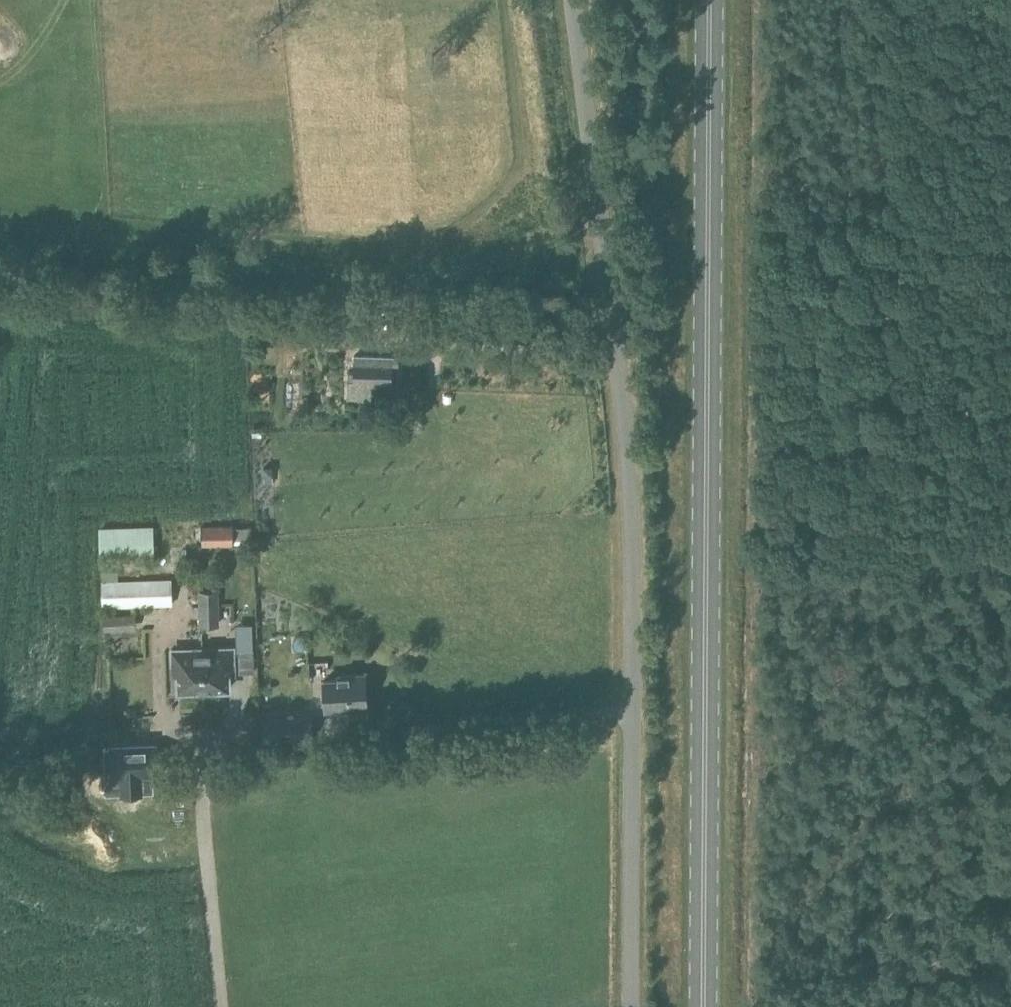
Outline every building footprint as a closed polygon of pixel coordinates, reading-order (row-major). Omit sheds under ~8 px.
[(252,10),(253,0),(234,0),(234,9),(252,10)] [(419,7),(441,11),(443,1),(440,0),(421,0),(419,7)] [(541,294),(541,308),(565,308),(566,295),(541,294)] [(246,300),(246,320),(255,320),(255,300),(246,300)] [(291,303),(292,311),(301,311),(301,303),(291,303)] [(383,357),(355,357),(354,398),(372,399),(372,382),(397,383),(398,363),(383,363),(383,357)] [(266,524),(254,524),(200,525),(201,546),(266,545),(266,524)] [(202,561),(237,561),(237,551),(203,550),(202,561)] [(102,580),(104,608),(171,605),(170,579),(102,580)] [(220,626),(219,590),(199,590),(200,626),(220,626)] [(135,629),(134,614),(103,615),(104,630),(135,629)] [(136,646),(135,638),(105,641),(106,649),(136,646)] [(164,677),(169,677),(170,692),(219,691),(219,674),(224,674),(223,650),(163,653),(164,677)] [(337,676),(337,679),(324,680),(326,710),(349,708),(348,705),(366,704),(364,674),(337,676)] [(302,718),(254,722),(255,740),(303,737),(302,718)] [(155,746),(127,747),(128,767),(112,767),(112,792),(130,791),(129,775),(157,773),(155,746)]
